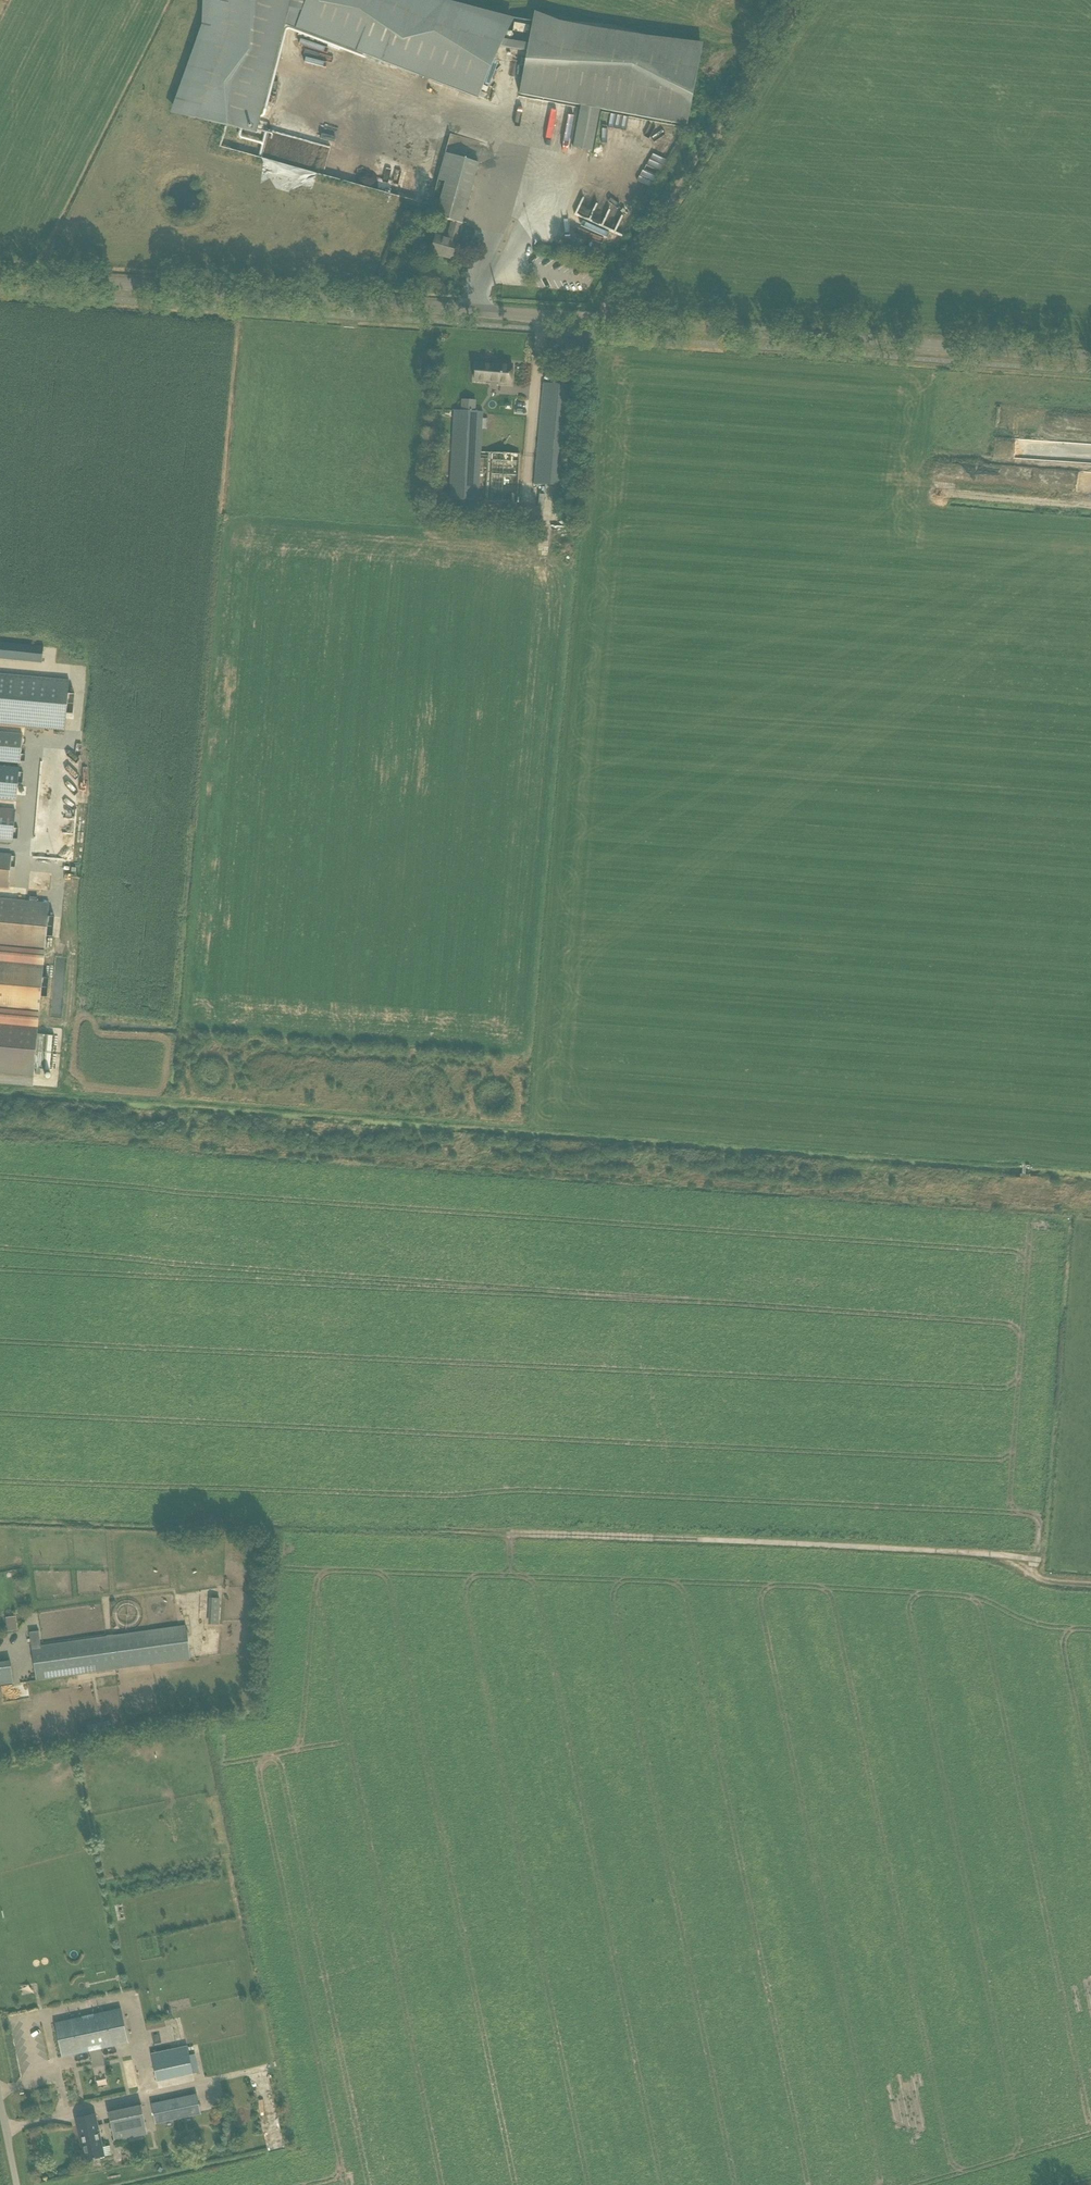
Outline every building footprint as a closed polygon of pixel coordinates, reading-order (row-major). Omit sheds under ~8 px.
[(285,25),(291,0),(212,0),(183,113),(257,132),(285,25)] [(527,52),(532,21),(513,18),(505,27),(437,0),(291,0),(285,25),(478,99),(500,42),(527,52)] [(581,106),(573,148),(592,151),(599,109),(687,125),(701,48),(533,17),(519,94),(581,106)] [(654,133),(656,123),(613,114),(610,125),(609,125),(606,139),(627,143),(630,127),(654,133)] [(504,133),(518,136),(521,121),(508,118),(504,133)] [(323,174),(330,146),(266,129),(259,158),(323,174)] [(452,259),(455,247),(479,163),(452,156),(445,154),(438,180),(445,182),(440,199),(435,216),(435,217),(453,222),(448,241),(436,238),(434,242),(431,253),(452,259)] [(615,245),(633,209),(621,203),(615,215),(614,214),(601,238),(615,245)] [(588,253),(597,234),(569,221),(560,241),(588,253)] [(476,363),(474,380),(488,382),(488,377),(499,378),(499,383),(499,384),(511,385),(512,365),(500,364),(500,365),(476,363)] [(544,383),(534,484),(566,487),(575,386),(544,383)] [(454,410),(448,499),(477,501),(480,459),(480,452),(482,429),(482,419),(483,412),(475,411),(471,411),(471,409),(470,409),(470,411),(462,410),(454,410)] [(487,459),(485,501),(517,503),(520,454),(481,452),(481,459),(487,459)] [(42,663),(44,647),(0,642),(0,659),(42,663)] [(75,695),(68,694),(69,681),(0,675),(0,724),(65,730),(66,714),(73,715),(75,695)] [(20,764),(22,734),(0,732),(0,762),(20,764)] [(16,801),(19,768),(0,766),(0,800),(16,801)] [(13,842),(16,809),(0,808),(0,841),(13,842)] [(9,887),(12,855),(0,854),(0,886),(9,887)] [(45,951),(46,936),(53,936),(54,916),(48,916),(49,903),(37,902),(38,897),(29,896),(29,901),(0,899),(0,947),(45,951)] [(39,1013),(41,997),(47,998),(49,978),(43,977),(44,964),(0,960),(0,1010),(39,1013)] [(33,1077),(33,1069),(37,1069),(36,1075),(40,1075),(41,1070),(50,1070),(52,1070),(55,1036),(48,1036),(48,1035),(37,1034),(38,1025),(0,1022),(0,1074),(33,1077)] [(208,1597),(207,1623),(219,1624),(220,1597),(208,1597)] [(6,1631),(16,1630),(15,1615),(4,1616),(6,1631)] [(39,1631),(29,1633),(36,1680),(191,1659),(185,1625),(41,1645),(39,1631)] [(0,1661),(0,1685),(12,1683),(9,1660),(0,1661)] [(99,2018),(79,2022),(78,2018),(55,2023),(62,2056),(85,2051),(84,2047),(104,2043),(105,2047),(128,2042),(121,2009),(98,2014),(99,2018)] [(169,2050),(151,2054),(154,2068),(171,2064),(169,2050)] [(201,2114),(197,2094),(151,2105),(155,2125),(201,2114)] [(115,2141),(148,2135),(141,2106),(108,2112),(115,2141)] [(96,2113),(75,2117),(81,2145),(83,2145),(84,2148),(79,2149),(82,2161),(86,2160),(105,2156),(112,2155),(110,2145),(103,2147),(96,2113)]
